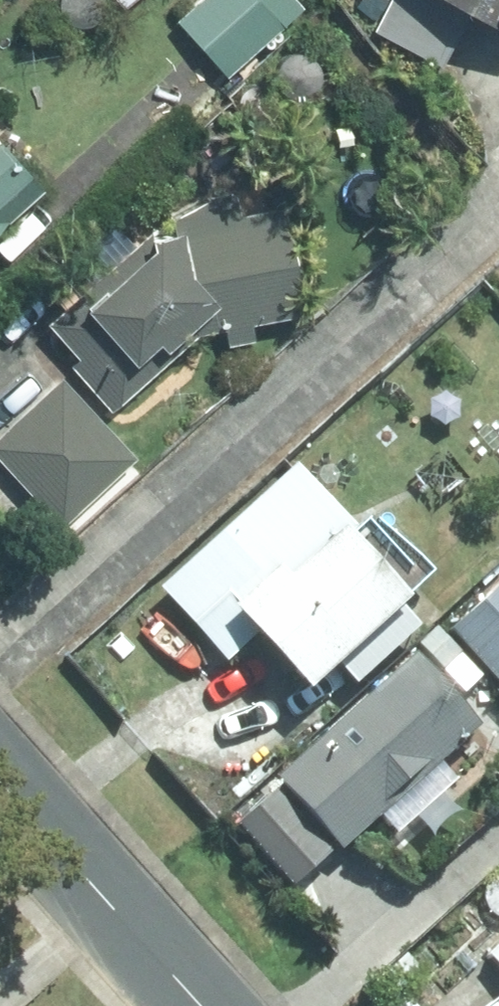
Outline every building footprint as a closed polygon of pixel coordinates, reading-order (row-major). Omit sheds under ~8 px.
[(121,10),(132,0),(111,0),(121,10)] [(173,22),(220,76),(271,32),(243,0),(199,0),(173,22)] [(371,34),(437,71),(468,17),(498,34),(498,0),(390,0),(371,34)] [(40,194),(0,148),(0,229),(40,194)] [(205,200),(171,223),(173,236),(150,240),(46,329),(76,365),(70,369),(109,414),(200,336),(221,333),(223,351),(251,347),(248,326),(299,319),(283,210),(235,218),(232,196),(205,200)] [(0,440),(0,465),(59,530),(134,461),(62,382),(0,440)] [(343,550),(356,539),(295,472),(160,596),(225,665),(253,640),(311,703),(341,676),(353,688),(417,630),(343,550)] [(482,674),(498,658),(498,639),(471,609),(445,633),(482,674)] [(279,787),(251,812),(308,875),(335,852),(342,859),(482,733),(417,659),(275,786),(279,787)] [(485,964),(498,979),(498,951),(485,964)] [(408,991),(393,1005),(424,1005),(408,991)]
